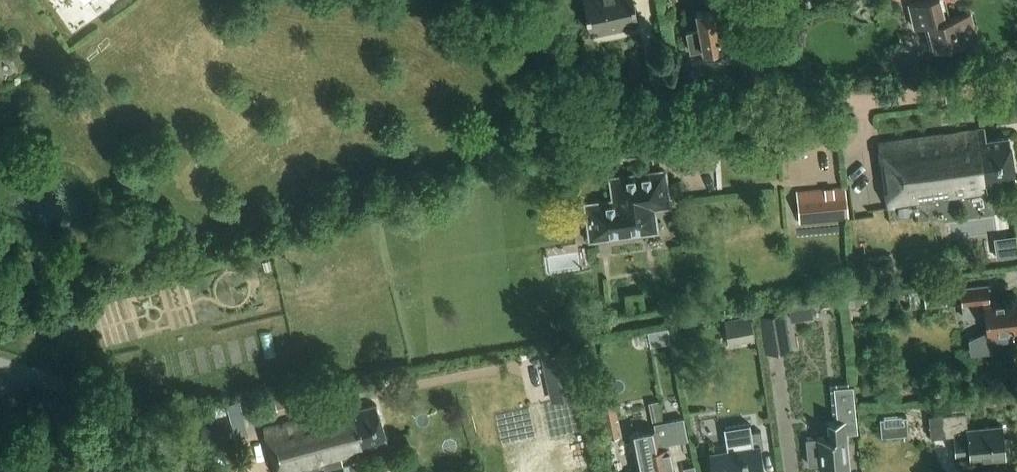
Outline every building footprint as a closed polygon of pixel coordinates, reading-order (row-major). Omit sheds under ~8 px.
[(591,33),(637,24),(632,0),(584,0),(591,33)] [(909,4),(916,28),(929,25),(935,49),(977,38),(970,13),(945,19),(940,0),(924,0),(909,4)] [(703,49),(703,50),(706,49),(708,59),(722,57),(720,47),(738,44),(734,22),(731,23),(728,6),(708,10),(707,4),(699,6),(700,11),(696,12),(700,30),(687,32),(691,51),(703,49)] [(985,128),(880,143),(889,207),(988,193),(986,181),(1015,177),(1009,137),(987,140),(985,128)] [(612,180),(615,203),(587,207),(592,239),(655,231),(652,208),(668,206),(664,173),(612,180)] [(844,188),(797,193),(800,224),(848,220),(844,188)] [(551,271),(582,269),(581,254),(550,256),(551,271)] [(946,304),(944,281),(922,283),(925,306),(946,304)] [(995,303),(995,300),(989,301),(987,285),(961,288),(965,317),(981,315),(984,336),(969,338),(971,355),(993,352),(991,340),(1004,338),(1003,331),(1016,329),(1016,301),(995,303)] [(863,295),(848,297),(849,307),(864,305),(863,295)] [(811,304),(789,307),(791,321),(813,318),(811,304)] [(790,348),(784,311),(760,315),(765,351),(790,348)] [(752,343),(755,342),(750,316),(724,321),(729,347),(741,345),(741,342),(751,340),(752,343)] [(574,386),(566,350),(540,356),(549,392),(574,386)] [(809,440),(811,464),(819,463),(820,471),(835,471),(848,471),(845,432),(856,431),(852,386),(836,387),(839,421),(824,423),(825,439),(809,440)] [(292,393),(274,398),(277,411),(295,407),(292,393)] [(954,414),(930,417),(932,439),(953,437),(955,456),(968,455),(969,461),(1009,457),(1007,438),(1002,439),(1001,426),(969,429),(966,399),(952,401),(954,414)] [(614,401),(601,404),(604,421),(617,419),(614,401)] [(265,429),(276,471),(346,471),(343,461),(359,457),(357,450),(387,441),(377,405),(356,410),(355,405),(265,429)] [(234,416),(197,426),(205,455),(242,445),(234,416)] [(906,416),(880,418),(881,436),(907,434),(906,416)] [(653,425),(654,430),(662,471),(672,471),(667,446),(666,443),(688,438),(684,419),(653,425)] [(726,451),(712,453),(715,471),(759,471),(755,449),(762,448),(760,432),(751,433),(750,424),(723,429),(726,451)] [(630,434),(639,471),(662,471),(654,430),(630,434)]
